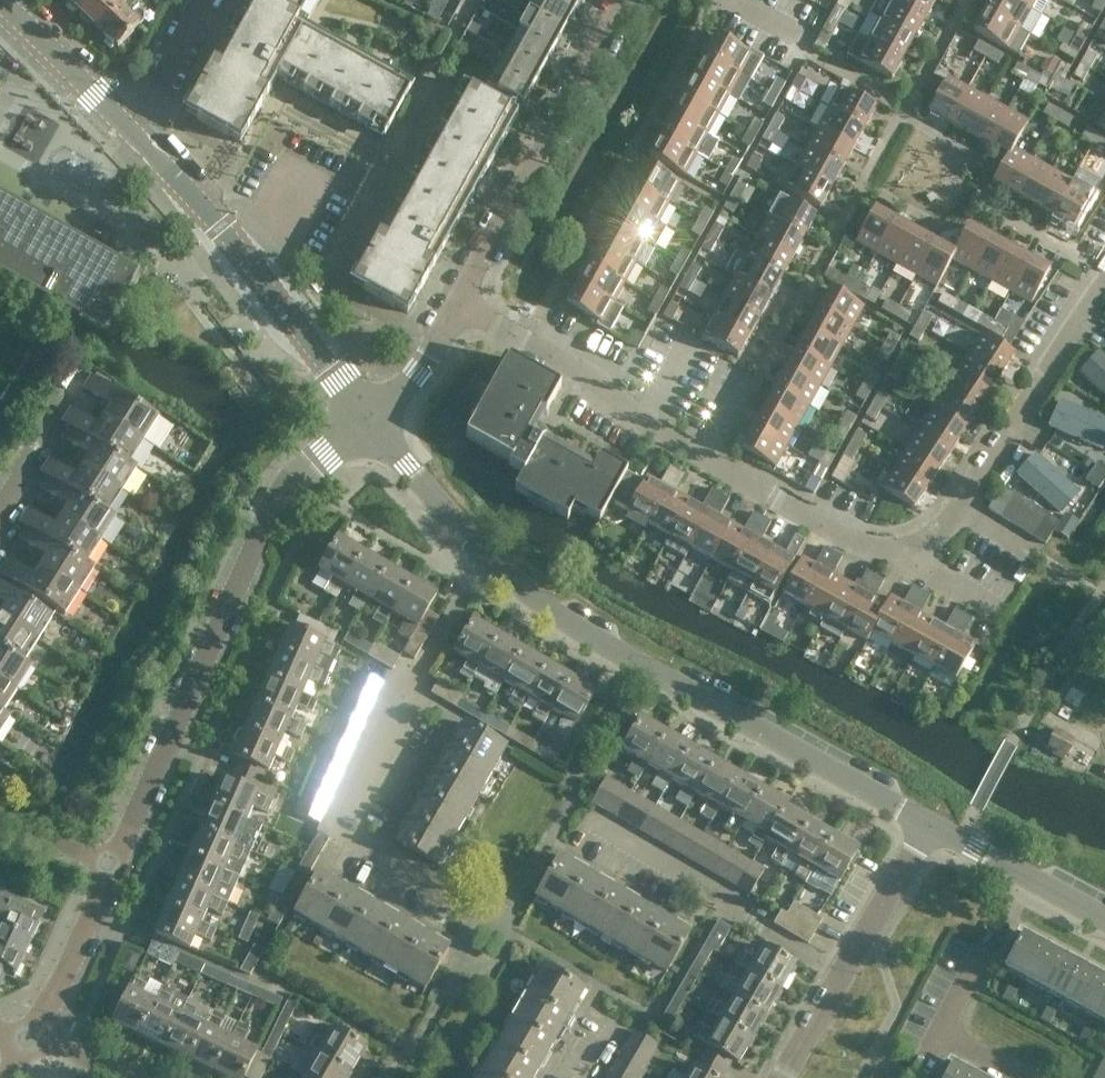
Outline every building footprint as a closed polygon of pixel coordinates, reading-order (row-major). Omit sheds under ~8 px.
[(90,0),(67,0),(79,11),(90,0)] [(79,11),(98,30),(127,0),(90,0),(79,11)] [(98,30),(117,48),(143,21),(132,10),(138,4),(137,2),(139,0),(127,0),(121,6),(98,30)] [(219,50),(185,112),(240,143),(277,77),(384,137),(415,81),(307,22),(320,0),(247,0),(219,50)] [(438,21),(448,2),(445,0),(434,0),(426,15),(438,21)] [(502,2),(518,10),(522,2),(519,0),(503,0),(502,2)] [(560,0),(534,0),(528,10),(565,30),(576,9),(560,0)] [(576,9),(581,0),(560,0),(576,9)] [(914,39),(925,19),(890,0),(879,19),(914,39)] [(925,19),(936,0),(890,0),(925,19)] [(985,10),(1030,35),(1041,15),(1014,0),(990,0),(985,10)] [(1041,15),(1050,0),(1014,0),(1041,15)] [(1091,8),(1100,13),(1104,5),(1104,0),(1095,0),(1091,8)] [(829,18),(838,23),(846,11),(836,5),(829,18)] [(565,30),(528,10),(517,31),(553,51),(565,30)] [(973,30),(1008,50),(1018,55),(1030,35),(985,10),(973,30)] [(838,23),(829,18),(822,30),(832,35),(838,23)] [(914,39),(879,19),(868,39),(903,59),(914,39)] [(1104,41),(1104,20),(1104,19),(1095,36),(1104,42),(1104,41)] [(471,22),(466,30),(481,39),(486,30),(471,22)] [(1086,40),(1092,28),(1083,23),(1076,35),(1086,40)] [(502,39),(486,30),(481,39),(497,48),(502,39)] [(553,51),(517,31),(505,52),(541,72),(553,51)] [(847,55),(892,79),(903,59),(868,39),(858,34),(847,55)] [(763,56),(750,48),(748,52),(715,35),(704,55),(750,80),(763,56)] [(1079,53),(1086,40),(1076,35),(1069,47),(1079,53)] [(990,47),(978,41),(972,50),(984,57),(990,47)] [(1003,55),(990,47),(984,57),(997,64),(1003,55)] [(1097,57),(1087,51),(1082,60),(1091,66),(1097,57)] [(541,72),(505,52),(494,73),(530,93),(541,72)] [(750,80),(704,55),(693,75),(729,95),(739,101),(750,80)] [(1063,81),(1070,68),(1061,62),(1053,58),(1044,61),(1040,68),(1053,75),(1063,81)] [(1083,81),(1091,66),(1082,60),(1073,76),(1083,81)] [(1030,70),(1017,63),(1012,72),(1025,80),(1030,70)] [(1042,77),(1030,70),(1025,80),(1036,86),(1042,77)] [(482,94),(515,112),(519,104),(523,106),(530,93),(494,73),(482,94)] [(718,115),(729,95),(693,75),(682,95),(718,115)] [(790,87),(799,92),(806,80),(797,75),(790,87)] [(1053,75),(1050,82),(1047,87),(1056,92),(1063,81),(1053,75)] [(947,77),(928,111),(948,122),(967,88),(947,77)] [(769,91),(778,96),(785,83),(776,79),(769,91)] [(407,314),(441,252),(518,114),(515,112),(482,94),(463,83),(352,283),(407,314)] [(799,92),(790,87),(783,99),(792,104),(799,92)] [(828,108),(864,128),(876,107),(839,88),(828,108)] [(988,99),(967,88),(948,122),(969,133),(988,99)] [(778,96),(769,91),(763,103),(772,108),(778,96)] [(671,114),(707,134),(718,115),(682,95),(671,114)] [(1008,110),(988,99),(969,133),(989,144),(1008,110)] [(1060,111),(1048,104),(1042,113),(1055,121),(1060,111)] [(817,128),(853,148),(864,128),(828,108),(817,128)] [(41,159),(57,123),(29,110),(13,145),(41,159)] [(1008,110),(989,144),(1007,155),(1011,148),(1013,149),(1028,122),(1008,110)] [(1073,118),(1060,111),(1055,121),(1067,127),(1073,118)] [(660,134),(696,154),(707,134),(671,114),(660,134)] [(768,127),(777,131),(784,119),(775,114),(768,127)] [(747,131),(756,136),(763,123),(754,118),(747,131)] [(777,131),(768,127),(761,139),(770,144),(777,131)] [(1099,134),(1087,127),(1081,137),(1094,144),(1099,134)] [(806,148),(842,168),(853,148),(817,128),(806,148)] [(756,136),(747,131),(741,143),(749,147),(756,136)] [(660,134),(649,155),(684,175),(696,154),(660,134)] [(1099,134),(1094,144),(1104,150),(1104,138),(1099,134)] [(795,167),(831,188),(842,168),(806,148),(795,167)] [(992,182),(1014,194),(1033,160),(1013,149),(1011,148),(1007,155),(992,182)] [(755,172),(762,159),(753,154),(746,167),(755,172)] [(725,170),(734,175),(741,163),(732,158),(725,170)] [(1053,171),(1033,160),(1014,194),(1034,205),(1053,171)] [(680,183),(644,163),(633,184),(669,203),(680,183)] [(784,188),(820,208),(831,188),(795,167),(784,188)] [(734,175),(725,170),(719,182),(727,187),(734,175)] [(1073,182),(1053,171),(1034,205),(1053,216),(1073,182)] [(1073,227),(1092,193),(1073,182),(1053,216),(1073,227)] [(621,203),(658,223),(669,203),(633,184),(621,203)] [(730,195),(739,200),(746,188),(737,184),(730,195)] [(739,200),(730,195),(723,208),(732,213),(739,200)] [(815,216),(779,196),(768,216),(804,236),(815,216)] [(80,314),(110,261),(25,213),(26,211),(14,204),(13,206),(0,199),(0,268),(80,314)] [(610,223),(646,243),(655,248),(666,228),(658,223),(621,203),(610,223)] [(698,220),(707,224),(713,212),(705,207),(698,220)] [(874,207),(856,241),(876,253),(895,219),(874,207)] [(757,236),(793,256),(804,236),(768,216),(757,236)] [(915,230),(895,219),(876,253),(896,264),(915,230)] [(707,224),(698,220),(691,232),(700,237),(707,224)] [(599,243),(636,263),(646,243),(610,223),(599,243)] [(708,235),(717,240),(724,228),(715,223),(708,235)] [(970,269),(989,235),(969,224),(954,251),(950,258),(952,259),(970,269)] [(935,241),(915,230),(896,264),(916,275),(935,241)] [(717,240),(708,235),(701,248),(710,252),(717,240)] [(1009,247),(989,235),(970,269),(990,281),(1009,247)] [(793,256),(757,236),(746,256),(782,276),(793,256)] [(935,241),(916,275),(937,286),(952,259),(950,258),(954,251),(935,241)] [(588,263),(625,283),(636,263),(599,243),(588,263)] [(676,259),(685,264),(691,252),(682,247),(676,259)] [(1030,258),(1009,247),(990,281),(1011,292),(1030,258)] [(726,270),(735,276),(771,296),(782,276),(746,256),(737,251),(726,270)] [(1031,303),(1050,269),(1030,258),(1011,292),(1031,303)] [(685,264),(676,259),(669,271),(678,276),(685,264)] [(577,282),(614,303),(625,283),(588,263),(577,282)] [(686,275),(695,280),(701,267),(693,263),(686,275)] [(679,287),(688,292),(693,295),(700,283),(694,280),(695,280),(686,275),(679,287)] [(724,296),(760,316),(771,296),(735,276),(724,296)] [(841,287),(853,294),(859,284),(847,277),(841,287)] [(598,321),(596,325),(609,332),(623,308),(613,303),(614,303),(577,282),(566,303),(598,321)] [(853,294),(866,301),(871,291),(859,284),(853,294)] [(654,299),(662,304),(669,291),(660,287),(654,299)] [(830,288),(819,308),(853,327),(864,307),(830,288)] [(937,302),(948,308),(954,299),(943,293),(937,302)] [(713,316),(749,336),(760,316),(724,296),(713,316)] [(662,304),(654,299),(647,311),(656,316),(662,304)] [(886,299),(881,309),(894,316),(899,306),(886,299)] [(948,308),(962,316),(968,307),(954,299),(948,308)] [(679,307),(670,303),(663,315),(672,320),(679,307)] [(911,313),(899,306),(894,316),(906,323),(911,313)] [(819,308),(808,328),(842,347),(853,327),(819,308)] [(922,311),(918,319),(927,325),(932,317),(922,311)] [(983,315),(977,324),(989,331),(994,321),(983,315)] [(749,336),(713,316),(701,336),(738,356),(749,336)] [(918,319),(909,336),(918,341),(927,325),(918,319)] [(1008,328),(994,321),(989,331),(1002,338),(1008,328)] [(808,328),(797,348),(831,367),(842,347),(808,328)] [(638,348),(645,335),(636,331),(629,343),(638,348)] [(894,349),(900,337),(891,332),(884,344),(894,349)] [(981,334),(969,353),(1001,374),(1014,355),(981,334)] [(887,362),(894,349),(884,344),(877,357),(887,362)] [(797,348),(786,368),(820,387),(831,367),(797,348)] [(901,351),(896,359),(905,365),(910,356),(901,351)] [(1082,368),(1104,390),(1104,356),(1099,351),(1082,368)] [(989,393),(1001,374),(969,353),(956,372),(989,393)] [(574,506),(597,519),(599,520),(627,470),(600,455),(592,470),(543,443),(546,437),(533,425),(540,410),(545,413),(560,386),(509,358),(465,436),(525,469),(514,489),(567,518),(574,506)] [(896,359),(887,376),(897,381),(905,365),(896,359)] [(786,368),(775,388),(808,407),(820,387),(786,368)] [(872,389),(878,377),(869,372),(862,384),(872,389)] [(976,413),(989,393),(956,372),(944,391),(976,413)] [(84,388),(84,389),(108,404),(102,414),(153,447),(168,423),(92,375),(84,388)] [(865,402),(872,389),(862,384),(855,396),(865,402)] [(775,388),(764,408),(797,427),(808,407),(775,388)] [(879,391),(874,400),(883,406),(888,396),(879,391)] [(964,432),(976,413),(944,391),(931,410),(964,432)] [(874,400),(865,415),(875,421),(883,406),(874,400)] [(1049,423),(1104,446),(1104,443),(1104,420),(1059,400),(1049,423)] [(71,408),(63,421),(62,422),(70,426),(70,425),(137,468),(137,467),(139,468),(153,447),(102,414),(95,424),(71,408)] [(764,408),(752,428),(786,447),(797,427),(764,408)] [(951,451),(964,432),(931,410),(919,429),(951,451)] [(850,429),(856,417),(847,412),(840,424),(850,429)] [(843,442),(850,429),(840,424),(833,436),(843,442)] [(80,464),(122,491),(137,468),(70,425),(70,426),(62,438),(87,454),(80,464)] [(775,467),(786,447),(752,428),(741,448),(775,467)] [(939,470),(951,451),(919,429),(906,449),(939,470)] [(856,430),(851,440),(861,446),(866,436),(856,430)] [(852,460),(853,459),(859,463),(863,454),(858,451),(861,446),(851,440),(843,455),(852,460)] [(926,489),(939,470),(906,449),(894,468),(926,489)] [(828,469),(835,456),(825,451),(818,464),(828,469)] [(1034,453),(1017,471),(1063,512),(1079,493),(1034,453)] [(122,491),(80,464),(74,474),(50,458),(41,472),(48,477),(49,476),(108,513),(108,512),(122,491)] [(1104,480),(1104,479),(1104,468),(1097,462),(1091,470),(1091,471),(1104,480)] [(821,481),(828,469),(818,464),(812,476),(821,481)] [(615,500),(628,508),(626,512),(648,524),(678,470),(669,466),(660,483),(647,476),(643,482),(630,474),(615,500)] [(914,508),(926,489),(894,468),(881,487),(914,508)] [(678,470),(648,524),(669,536),(690,500),(677,493),(687,475),(678,470)] [(1104,480),(1091,471),(1085,480),(1098,489),(1104,480)] [(59,514),(101,541),(116,517),(108,512),(108,513),(49,476),(48,477),(41,489),(65,504),(59,514)] [(1002,486),(988,509),(999,516),(1013,493),(1002,486)] [(690,500),(669,536),(663,546),(684,558),(690,547),(720,494),(711,489),(701,506),(690,500)] [(999,516),(1011,523),(1025,500),(1013,493),(999,516)] [(720,494),(690,547),(711,559),(731,523),(719,516),(729,499),(720,494)] [(1036,507),(1025,500),(1011,523),(1022,530),(1036,507)] [(1033,537),(1048,514),(1036,507),(1022,530),(1033,537)] [(101,541),(59,514),(53,524),(28,508),(20,522),(26,526),(27,525),(86,563),(87,562),(101,541)] [(731,523),(711,559),(732,570),(762,517),(753,512),(743,530),(731,523)] [(1045,544),(1054,530),(1059,521),(1048,514),(1033,537),(1045,544)] [(1076,522),(1064,514),(1059,521),(1054,530),(1066,538),(1072,529),(1076,522)] [(748,592),(773,546),(761,539),(771,522),(762,517),(732,570),(727,580),(748,592)] [(39,565),(79,591),(94,567),(87,562),(86,563),(27,525),(26,526),(18,538),(46,555),(39,565)] [(773,546),(748,592),(770,604),(805,541),(795,535),(785,553),(773,546)] [(336,599),(344,584),(363,552),(338,537),(319,570),(320,570),(312,583),(324,591),(336,599)] [(804,605),(833,551),(825,546),(815,564),(802,557),(782,593),(804,605)] [(833,551),(804,605),(825,617),(845,581),(833,574),(842,556),(833,551)] [(360,613),(368,598),(388,566),(363,552),(344,584),(356,591),(348,605),(360,613)] [(57,609),(65,614),(79,591),(39,565),(33,575),(6,558),(0,567),(0,573),(57,609)] [(388,566),(368,598),(381,605),(372,619),(384,627),(393,612),(412,580),(388,566)] [(840,638),(845,628),(846,628),(875,575),(866,570),(857,587),(845,581),(825,617),(819,627),(840,638)] [(875,575),(846,628),(868,640),(872,633),(887,604),(886,603),(875,597),(884,580),(875,575)] [(399,649),(403,652),(413,634),(425,642),(439,618),(427,610),(436,594),(412,580),(393,612),(405,620),(397,634),(405,639),(399,649)] [(2,603),(0,607),(0,615),(38,640),(53,616),(0,582),(0,602),(2,603)] [(892,644),(921,590),(913,585),(903,603),(890,596),(886,603),(887,604),(872,633),(892,644)] [(921,590),(892,644),(913,655),(933,619),(921,613),(930,595),(921,590)] [(933,619),(913,655),(934,667),(963,613),(955,609),(945,626),(933,619)] [(963,613),(934,667),(956,679),(976,643),(963,636),(973,618),(963,613)] [(768,614),(760,630),(768,635),(777,618),(768,614)] [(0,615),(0,647),(23,662),(24,661),(38,640),(0,615)] [(294,627),(321,639),(326,627),(299,615),(294,627)] [(471,681),(479,667),(499,634),(473,620),(454,652),(467,660),(459,674),(471,681)] [(279,652),(328,674),(334,661),(335,661),(340,648),(332,644),(321,639),(294,627),(291,626),(279,652)] [(332,644),(338,632),(326,627),(321,639),(332,644)] [(343,641),(367,655),(368,655),(373,646),(372,646),(348,632),(343,641)] [(413,634),(403,652),(414,659),(424,642),(425,642),(413,634)] [(499,634),(479,667),(491,674),(483,688),(495,695),(503,681),(523,648),(499,634)] [(400,657),(375,642),(372,646),(373,646),(368,655),(392,670),(400,657)] [(16,690),(31,666),(24,661),(23,662),(0,647),(0,679),(16,690)] [(523,648),(503,681),(515,688),(507,702),(519,709),(528,695),(547,662),(523,648)] [(279,652),(267,679),(302,694),(308,681),(323,687),(329,674),(328,674),(279,652)] [(547,662),(528,695),(540,702),(531,716),(544,723),(552,709),(571,676),(547,662)] [(351,684),(377,695),(382,682),(357,671),(351,684)] [(571,676),(552,709),(564,717),(556,731),(568,738),(596,691),(571,676)] [(0,679),(0,711),(2,712),(2,711),(16,690),(0,679)] [(267,679),(256,704),(291,719),(297,706),(312,713),(317,700),(302,694),(267,679)] [(438,680),(431,693),(456,707),(461,698),(461,699),(464,695),(438,680)] [(345,697),(371,708),(377,695),(351,684),(345,697)] [(371,708),(345,697),(340,710),(365,721),(371,708)] [(480,721),(485,712),(461,699),(461,698),(456,707),(480,721)] [(245,730),(279,745),(285,732),(301,738),(306,725),(291,719),(256,704),(245,730)] [(365,721),(340,710),(334,722),(359,734),(365,721)] [(10,716),(2,711),(2,712),(0,711),(0,732),(10,716)] [(485,712),(480,721),(504,736),(509,727),(485,712)] [(639,779),(647,765),(666,732),(641,717),(622,750),(635,758),(627,772),(639,779)] [(354,747),(359,734),(334,722),(328,735),(354,747)] [(493,771),(506,747),(465,723),(451,746),(493,771)] [(509,727),(504,736),(528,750),(533,741),(509,727)] [(236,743),(238,744),(233,756),(238,758),(233,769),(261,781),(266,770),(268,771),(274,757),(289,764),(295,751),(279,745),(245,730),(244,732),(241,731),(238,732),(234,739),(236,743)] [(666,732),(647,765),(659,772),(651,786),(663,793),(671,779),(690,746),(666,732)] [(1049,749),(1048,751),(1063,758),(1064,756),(1064,757),(1073,740),(1057,732),(1048,748),(1049,749)] [(322,748),(348,760),(354,747),(328,735),(322,748)] [(533,741),(528,750),(553,764),(558,755),(533,741)] [(479,794),(493,771),(451,746),(437,770),(479,794)] [(696,793),(715,760),(690,746),(671,779),(683,786),(675,800),(687,807),(696,793)] [(348,760),(322,748),(317,761),(342,772),(348,760)] [(715,760),(696,793),(708,800),(699,814),(712,821),(720,807),(739,774),(715,760)] [(342,772),(317,761),(311,774),(337,785),(342,772)] [(261,781),(233,769),(229,780),(223,778),(212,805),(246,820),(252,806),(268,813),(273,800),(272,800),(277,789),(261,782),(261,781)] [(465,818),(479,794),(437,770),(424,793),(465,818)] [(305,787),(331,798),(337,785),(311,774),(305,787)] [(736,836),(744,821),(764,789),(739,774),(720,807),(732,814),(723,828),(736,836)] [(591,802),(604,809),(619,785),(606,777),(591,802)] [(619,785),(604,809),(617,816),(631,792),(619,785)] [(300,800),(325,811),(331,798),(305,787),(300,800)] [(764,789),(744,821),(756,828),(748,842),(760,849),(766,839),(787,802),(764,789)] [(628,823),(642,799),(631,792),(617,816),(628,823)] [(452,841),(465,818),(424,793),(410,817),(452,841)] [(642,799),(628,823),(642,831),(656,807),(642,799)] [(325,811),(300,800),(294,813),(320,824),(325,811)] [(790,853),(809,821),(787,808),(789,804),(787,802),(766,839),(778,846),(770,860),(782,867),(790,853)] [(212,805),(200,830),(235,845),(241,832),(256,839),(262,826),(246,820),(212,805)] [(653,837),(667,813),(656,807),(642,831),(653,837)] [(667,813),(653,837),(665,845),(679,820),(667,813)] [(437,866),(452,841),(410,817),(396,842),(437,866)] [(677,851),(691,827),(679,820),(665,845),(677,851)] [(809,821),(790,853),(802,860),(794,875),(806,881),(814,867),(833,835),(809,821)] [(691,827),(677,851),(690,859),(704,835),(691,827)] [(239,877),(245,864),(250,852),(235,845),(200,830),(189,855),(239,877)] [(318,832),(309,847),(320,852),(329,838),(318,832)] [(702,866),(716,842),(704,835),(690,859),(702,866)] [(859,855),(856,853),(858,849),(833,835),(814,867),(824,873),(819,881),(820,885),(818,889),(831,896),(850,863),(853,865),(859,855)] [(716,842),(702,866),(714,873),(728,849),(716,842)] [(309,847),(296,870),(307,875),(320,852),(309,847)] [(726,880),(740,856),(728,849),(714,873),(726,880)] [(189,855),(178,881),(228,903),(233,890),(239,877),(189,855)] [(560,856),(535,897),(561,912),(585,871),(560,856)] [(740,856),(726,880),(738,887),(752,863),(740,856)] [(752,863),(738,887),(750,894),(764,870),(752,863)] [(296,870),(281,895),(292,900),(307,875),(296,870)] [(587,928),(612,887),(585,871),(561,912),(587,928)] [(294,913),(320,928),(345,887),(318,872),(294,913)] [(166,908),(201,922),(207,909),(222,916),(228,903),(212,896),(178,881),(166,908)] [(371,902),(345,887),(320,928),(347,944),(371,902)] [(587,928),(613,942),(637,901),(612,887),(587,928)] [(30,942),(39,922),(33,919),(38,908),(1,891),(0,892),(0,927),(30,942)] [(266,921),(278,925),(292,900),(281,895),(266,921)] [(663,916),(637,901),(613,942),(639,958),(663,916)] [(397,917),(371,902),(347,944),(372,959),(397,917)] [(787,913),(816,930),(822,919),(793,902),(787,913)] [(201,922),(166,908),(155,933),(189,948),(196,934),(211,941),(216,928),(201,922)] [(808,943),(816,930),(787,913),(781,910),(773,923),(808,943)] [(690,932),(663,916),(639,958),(666,973),(690,932)] [(422,932),(397,917),(372,959),(398,974),(422,932)] [(731,927),(718,920),(704,945),(713,950),(717,952),(731,927)] [(246,921),(238,938),(248,942),(255,925),(246,921)] [(0,927),(0,949),(22,959),(30,942),(0,927)] [(425,989),(440,963),(449,948),(422,932),(398,974),(425,989)] [(1062,1000),(1104,1024),(1104,980),(1022,935),(1004,969),(1062,1000)] [(177,957),(179,953),(152,941),(146,955),(173,967),(175,963),(177,957)] [(254,945),(240,970),(249,974),(263,950),(254,945)] [(689,970),(698,975),(713,950),(704,945),(689,970)] [(748,971),(781,990),(795,965),(763,946),(755,959),(741,951),(734,963),(748,971)] [(137,965),(142,955),(127,948),(123,958),(137,965)] [(22,959),(0,949),(0,970),(4,972),(14,977),(22,959)] [(177,957),(175,963),(200,974),(204,964),(179,953),(177,957)] [(200,974),(225,985),(230,975),(204,964),(200,974)] [(543,966),(528,991),(569,1016),(585,990),(543,966)] [(698,975),(689,970),(675,994),(684,999),(698,975)] [(781,990),(748,971),(741,983),(727,975),(720,987),(734,995),(767,1014),(781,990)] [(139,1035),(155,1001),(142,995),(150,980),(137,973),(113,1022),(139,1035)] [(251,996),(255,986),(230,975),(225,985),(251,996)] [(155,1001),(139,1035),(164,1047),(180,1013),(168,1007),(175,992),(162,986),(155,1001)] [(255,986),(251,996),(278,1008),(282,998),(255,986)] [(1008,986),(1002,998),(1011,1003),(1017,991),(1008,986)] [(528,991),(513,1017),(555,1042),(569,1016),(528,991)] [(684,999),(675,994),(661,1019),(670,1024),(684,999)] [(720,1019),(753,1038),(767,1014),(734,995),(727,1007),(713,999),(705,1011),(720,1019)] [(180,1013),(164,1047),(188,1059),(213,1010),(188,998),(180,1013)] [(274,1027),(283,1032),(296,1006),(287,1001),(274,1027)] [(1047,1007),(1041,1019),(1050,1023),(1056,1012),(1047,1007)] [(205,1025),(188,1059),(214,1072),(231,1038),(218,1032),(225,1017),(213,1010),(205,1025)] [(513,1017),(498,1043),(539,1068),(555,1042),(513,1017)] [(753,1038),(720,1019),(713,1032),(698,1023),(691,1036),(708,1046),(702,1056),(726,1070),(732,1060),(738,1063),(753,1038)] [(231,1038),(214,1072),(227,1077),(244,1077),(257,1051),(243,1044),(251,1029),(238,1023),(231,1038)] [(313,1030),(311,1033),(311,1032),(304,1044),(318,1053),(351,1072),(366,1047),(332,1028),(328,1026),(324,1024),(320,1024),(316,1026),(313,1030)] [(283,1032),(274,1027),(261,1053),(271,1058),(283,1032)] [(1085,1028),(1079,1039),(1087,1044),(1094,1032),(1085,1028)] [(627,1043),(650,1057),(658,1044),(634,1031),(627,1043)] [(483,1069),(498,1077),(533,1077),(539,1068),(498,1043),(483,1069)] [(650,1057),(627,1043),(619,1056),(643,1070),(650,1057)] [(289,1069),(304,1077),(305,1077),(347,1077),(351,1072),(324,1056),(318,1053),(304,1044),(301,1049),(296,1057),(289,1068),(289,1069)] [(270,1058),(271,1058),(261,1053),(257,1051),(244,1077),(247,1077),(261,1077),(270,1058)] [(632,1077),(638,1077),(643,1070),(619,1056),(613,1067),(632,1077)] [(726,1070),(702,1056),(696,1067),(693,1065),(686,1077),(721,1077),(726,1070)] [(951,1064),(944,1077),(976,1077),(951,1064)] [(613,1067),(606,1077),(632,1077),(613,1067)] [(483,1069),(477,1077),(498,1077),(483,1069)] [(671,1070),(667,1077),(685,1077),(671,1070)]
